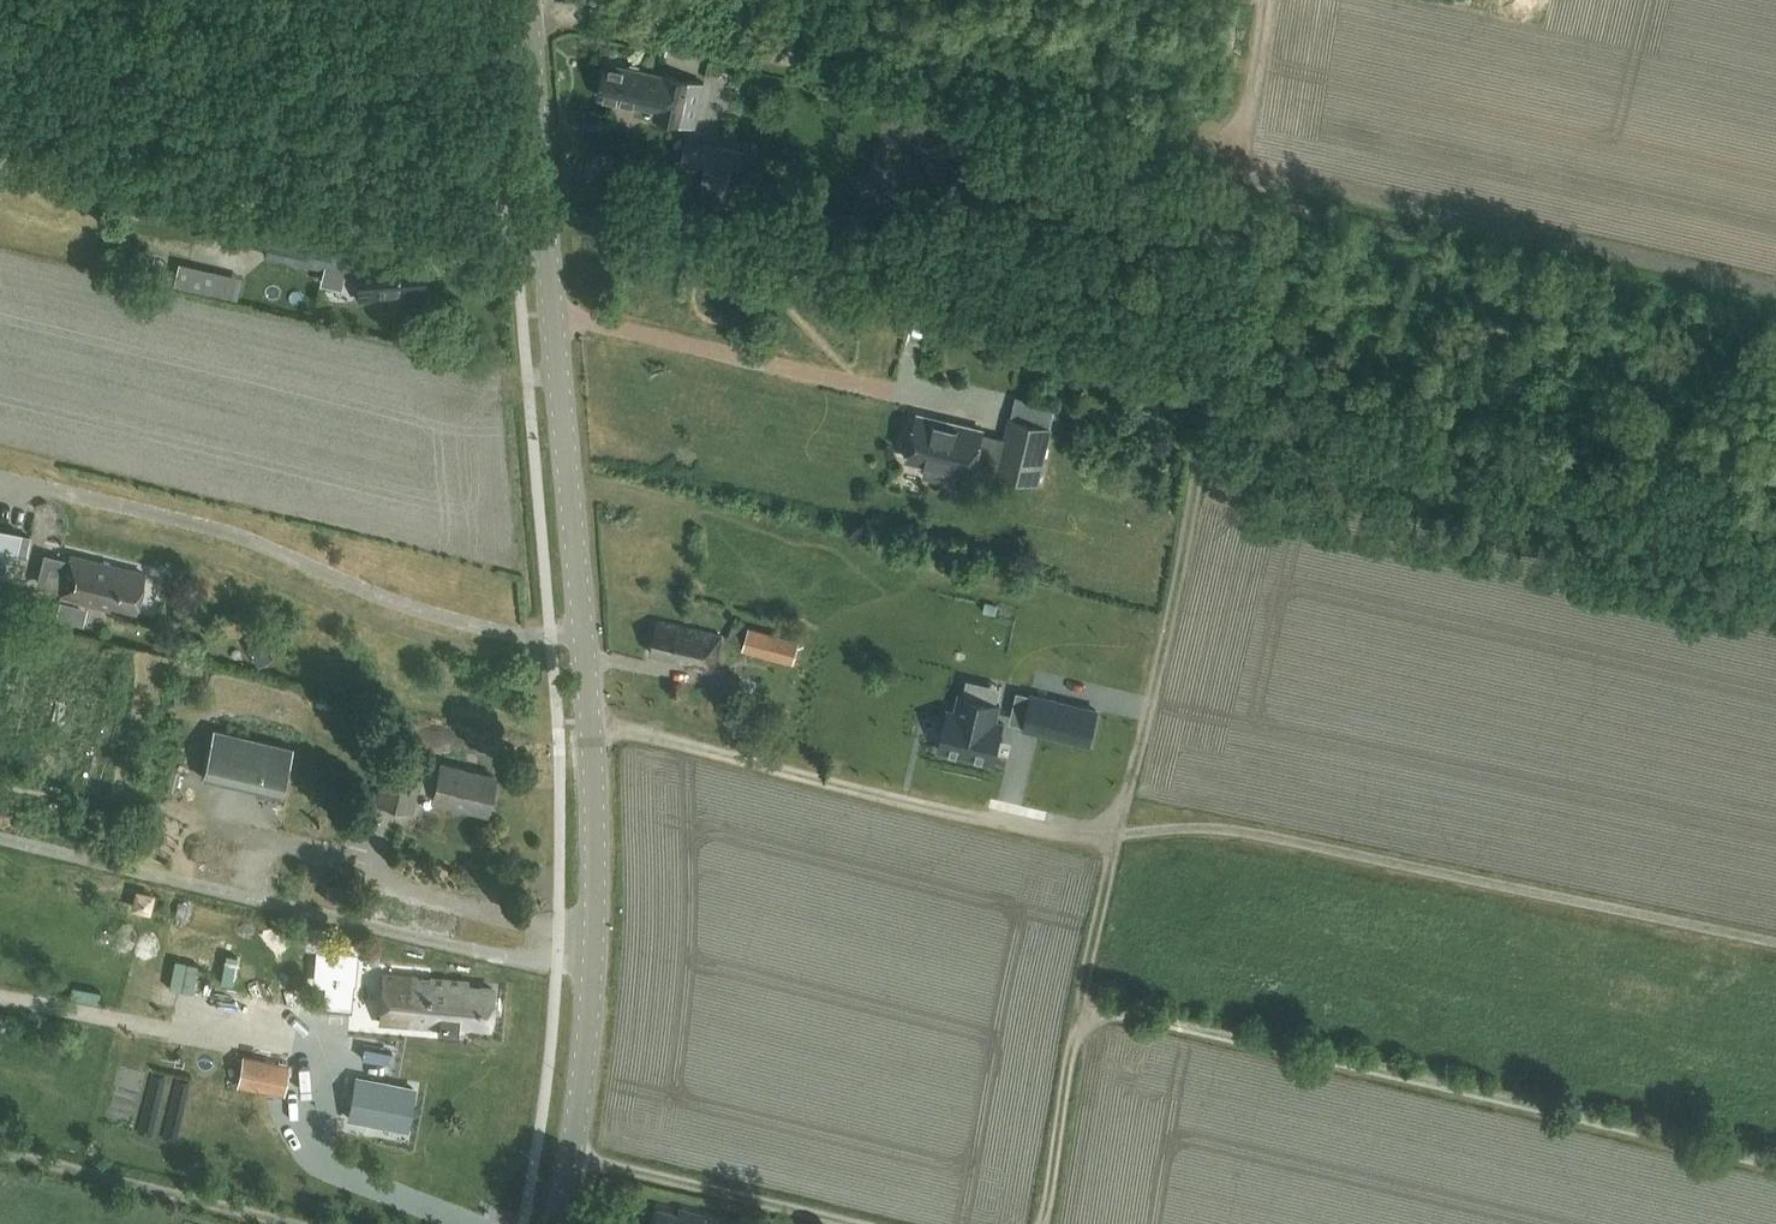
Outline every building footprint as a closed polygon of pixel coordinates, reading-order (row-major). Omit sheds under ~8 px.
[(685,123),(695,81),(663,74),(645,70),(607,62),(600,97),(636,105),(635,112),(685,123)] [(744,153),(690,142),(685,141),(680,167),(738,179),(744,153)] [(734,197),(729,221),(764,229),(769,204),(734,197)] [(329,264),(336,232),(251,213),(243,246),(329,264)] [(395,264),(395,259),(356,263),(359,299),(424,294),(421,261),(395,264)] [(192,265),(186,288),(235,299),(241,276),(192,265)] [(973,472),(983,428),(918,412),(913,434),(910,434),(906,451),(908,451),(907,456),(927,461),(924,473),(951,479),(953,467),(973,472)] [(1010,417),(1005,439),(999,462),(997,472),(1037,482),(1050,426),(1010,417)] [(22,563),(31,565),(37,536),(0,529),(0,558),(22,563)] [(69,553),(61,593),(97,601),(98,597),(137,605),(144,569),(69,553)] [(105,603),(70,599),(68,621),(103,626),(105,603)] [(651,652),(685,660),(685,664),(714,671),(722,637),(683,628),(658,622),(651,652)] [(793,662),(797,639),(748,626),(742,649),(793,662)] [(996,719),(1000,703),(960,694),(956,710),(951,709),(949,708),(948,714),(946,722),(940,748),(994,761),(1000,735),(1002,727),(1003,721),(1001,721),(996,719)] [(1097,709),(1095,709),(1081,705),(1033,694),(1026,724),(1025,726),(1074,738),(1088,741),(1089,742),(1090,740),(1093,727),(1094,724),(1096,711),(1097,709)] [(213,728),(202,779),(282,797),(293,747),(213,728)] [(485,811),(494,775),(440,763),(437,773),(421,769),(423,760),(386,751),(374,800),(411,809),(416,788),(433,792),(431,799),(485,811)] [(340,901),(343,889),(326,886),(323,898),(340,901)] [(326,928),(308,927),(306,947),(324,948),(326,928)] [(354,954),(322,951),(319,983),(325,984),(327,984),(324,1009),(349,1011),(354,954)] [(491,987),(468,985),(469,980),(411,976),(407,1024),(462,1028),(463,1024),(488,1026),(491,987)] [(284,1094),(290,1064),(242,1054),(237,1084),(284,1094)] [(357,1077),(349,1118),(406,1128),(414,1088),(357,1077)] [(656,1223),(740,1223),(680,1207),(678,1213),(660,1208),(656,1223)]
